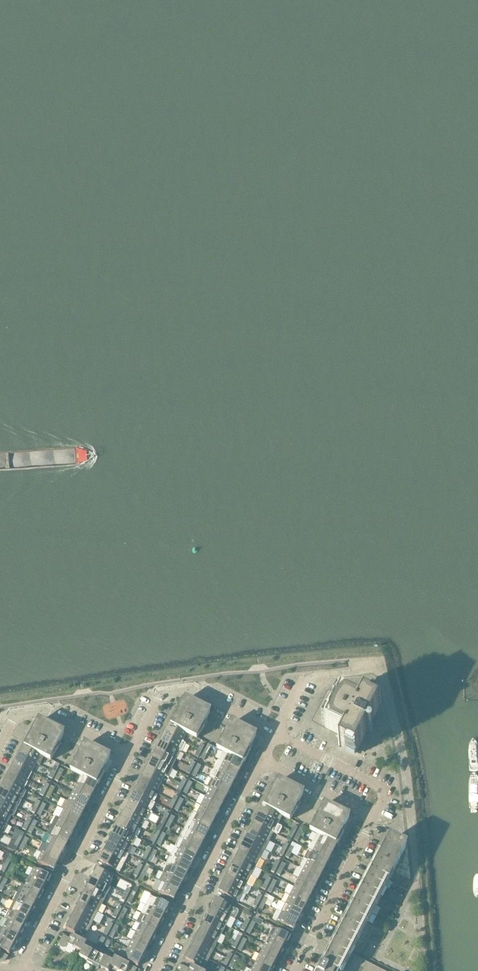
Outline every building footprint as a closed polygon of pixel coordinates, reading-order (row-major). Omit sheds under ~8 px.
[(364,687),(330,691),(329,691),(328,692),(327,692),(327,693),(326,693),(312,722),(343,738),(343,739),(339,746),(356,754),(367,733),(369,734),(370,735),(371,735),(371,734),(372,734),(373,733),(373,732),(373,731),(373,730),(372,729),(371,729),(371,728),(370,728),(369,729),(380,707),(378,698),(377,696),(376,694),(375,692),(374,691),(372,689),(370,688),(368,688),(366,687),(364,687)] [(203,727),(208,718),(209,714),(183,701),(179,708),(177,713),(176,712),(169,725),(170,726),(186,733),(197,739),(205,727),(203,727)] [(57,748),(62,740),(62,739),(63,736),(37,722),(35,726),(31,735),(29,734),(23,747),(24,747),(40,755),(44,757),(51,761),(59,749),(57,748)] [(249,750),(252,745),(253,741),(255,738),(229,724),(223,736),(221,736),(216,749),(223,752),(243,763),(244,763),(251,751),(249,750)] [(186,733),(170,726),(168,729),(165,733),(166,734),(182,742),(186,733)] [(181,753),(185,744),(182,742),(166,734),(162,743),(180,752),(181,753)] [(180,752),(162,743),(160,747),(159,746),(157,750),(157,751),(176,761),(180,752)] [(83,746),(81,750),(81,749),(77,758),(75,758),(70,771),(81,776),(97,784),(98,785),(104,773),(103,772),(107,763),(109,759),(83,746)] [(44,757),(40,755),(24,747),(20,755),(36,764),(39,765),(44,757)] [(176,761),(157,751),(153,760),(171,769),(176,761)] [(243,763),(223,752),(218,760),(238,771),(243,763)] [(31,772),(36,764),(20,755),(18,760),(17,759),(15,764),(16,764),(31,772)] [(173,770),(171,769),(153,760),(149,768),(164,776),(168,778),(173,770)] [(238,771),(218,760),(214,769),(234,779),(238,771)] [(31,772),(16,764),(14,768),(13,768),(10,772),(11,773),(27,781),(31,772)] [(160,785),(164,776),(149,768),(147,772),(146,772),(143,776),(144,777),(160,785)] [(234,779),(214,769),(209,778),(211,779),(214,780),(230,788),(234,779)] [(27,781),(11,773),(9,777),(8,776),(6,781),(7,781),(23,789),(27,781)] [(97,784),(81,776),(77,785),(92,793),(97,784)] [(160,785),(144,777),(140,785),(156,793),(160,785)] [(230,788),(214,780),(211,779),(207,787),(210,789),(225,797),(230,788)] [(26,791),(23,789),(7,781),(3,790),(22,800),(26,791)] [(276,782),(275,786),(273,790),(272,790),(270,794),(269,794),(262,806),(264,807),(282,816),(290,820),(298,809),(297,808),(301,799),(303,796),(276,782)] [(92,793),(77,785),(72,793),(88,801),(92,793)] [(156,793),(140,785),(136,794),(151,802),(156,793)] [(225,797),(210,789),(205,797),(221,805),(225,797)] [(3,790),(0,795),(0,800),(18,808),(22,800),(3,790)] [(88,801),(72,793),(68,802),(84,810),(88,801)] [(155,804),(151,802),(136,794),(133,798),(133,797),(130,802),(131,802),(150,812),(155,804)] [(221,805),(205,797),(201,806),(217,814),(218,814),(220,810),(219,809),(221,805)] [(0,800),(0,810),(9,815),(13,817),(18,808),(0,800)] [(84,810),(68,802),(65,800),(61,809),(64,810),(79,818),(84,810)] [(152,813),(150,812),(131,802),(127,811),(146,821),(148,822),(152,813)] [(217,814),(201,806),(197,814),(212,822),(217,814)] [(345,827),(347,823),(349,819),(322,806),(321,809),(320,809),(316,818),(314,817),(310,830),(316,834),(336,844),(337,845),(344,832),(343,832),(345,827)] [(282,816),(264,807),(259,815),(278,825),(282,816)] [(0,810),(0,821),(5,824),(9,815),(0,810)] [(79,818),(64,810),(59,819),(75,827),(79,818)] [(146,821),(127,811),(122,820),(138,828),(142,829),(146,821)] [(212,822),(197,814),(192,812),(188,820),(208,831),(209,831),(211,827),(210,826),(212,822)] [(281,826),(278,825),(259,815),(255,824),(273,833),(277,835),(279,834),(282,828),(281,826)] [(75,827),(59,819),(55,817),(51,826),(70,836),(71,836),(73,832),(73,831),(75,827)] [(138,828),(122,820),(118,828),(134,836),(138,828)] [(208,831),(188,820),(183,829),(203,839),(208,831)] [(5,824),(0,821),(0,832),(1,832),(4,834),(8,825),(5,824)] [(273,833),(255,824),(251,832),(269,842),(273,833)] [(66,844),(70,836),(51,826),(47,834),(50,836),(66,844)] [(137,838),(134,836),(118,828),(114,837),(133,847),(137,838)] [(203,839),(183,829),(179,838),(199,848),(203,839)] [(269,842),(251,832),(246,841),(264,851),(269,842)] [(336,844),(316,834),(312,842),(332,852),(336,844)] [(66,844),(50,836),(46,845),(62,853),(65,849),(64,848),(66,844)] [(133,847),(114,837),(109,845),(128,855),(133,847)] [(199,848),(179,838),(174,846),(195,857),(199,848)] [(264,851),(246,841),(242,850),(260,859),(264,851)] [(332,852),(312,842),(308,850),(328,860),(332,852)] [(372,916),(404,852),(387,842),(326,961),(323,960),(318,970),(383,970),(352,955),(367,924),(372,916)] [(57,861),(62,853),(46,845),(42,843),(38,851),(42,853),(57,861)] [(128,855),(109,845),(105,854),(124,864),(128,855)] [(195,857),(174,846),(170,855),(190,865),(195,857)] [(260,859),(242,850),(237,858),(256,868),(260,859)] [(328,860),(308,850),(303,859),(323,869),(324,870),(326,865),(325,865),(328,860)] [(57,861),(42,853),(37,862),(46,867),(46,868),(53,872),(56,866),(55,865),(57,861)] [(124,864),(105,854),(103,858),(102,857),(99,863),(106,867),(106,866),(119,873),(124,864)] [(190,865),(170,855),(166,863),(168,864),(186,874),(190,865)] [(256,868),(237,858),(233,867),(251,876),(256,868)] [(319,878),(323,869),(303,859),(299,868),(303,870),(319,878)] [(182,882),(186,874),(168,864),(163,873),(166,874),(182,882)] [(104,871),(96,867),(93,873),(95,874),(92,878),(108,886),(113,877),(103,872),(104,871)] [(251,876),(233,867),(228,876),(247,885),(251,876)] [(43,873),(34,868),(29,877),(45,885),(47,881),(48,882),(51,876),(44,872),(43,873)] [(314,887),(319,878),(303,870),(299,879),(314,887)] [(182,882),(166,874),(163,873),(159,881),(177,891),(178,891),(180,887),(179,886),(182,882)] [(247,885),(228,876),(224,884),(240,892),(246,895),(248,894),(251,889),(250,887),(247,885)] [(43,890),(45,885),(29,877),(25,886),(42,895),(44,890),(43,890)] [(111,887),(108,886),(92,878),(90,882),(89,881),(87,886),(107,896),(111,887)] [(314,887),(299,879),(294,887),(310,895),(314,887)] [(175,895),(177,891),(159,881),(157,880),(152,889),(166,897),(166,898),(173,901),(176,895),(175,895)] [(42,895),(25,886),(22,884),(17,893),(36,903),(38,898),(40,899),(42,895)] [(240,892),(224,884),(222,888),(221,888),(218,893),(225,897),(226,896),(235,901),(240,892)] [(107,896),(87,886),(85,890),(86,890),(84,895),(102,904),(107,896)] [(310,895),(294,887),(290,896),(305,904),(310,895)] [(34,907),(36,903),(17,893),(13,902),(33,912),(35,907),(34,907)] [(102,904),(84,895),(82,899),(80,898),(78,903),(98,913),(102,904)] [(168,911),(171,906),(164,902),(163,903),(150,896),(146,905),(165,915),(167,911),(168,911)] [(305,904),(290,896),(285,904),(301,912),(305,904)] [(238,910),(232,907),(223,902),(223,901),(216,897),(213,903),(214,904),(212,908),(230,917),(235,919),(239,912),(238,910)] [(33,912),(13,902),(9,910),(12,912),(27,920),(29,915),(31,916),(33,912)] [(297,921),(301,912),(285,904),(281,902),(276,911),(277,911),(297,921)] [(98,913),(78,903),(76,907),(77,907),(75,912),(93,922),(98,913)] [(163,919),(165,915),(146,905),(141,914),(145,915),(162,924),(164,920),(163,919)] [(212,908),(210,912),(208,912),(206,916),(226,926),(230,917),(212,908)] [(27,920),(12,912),(9,910),(4,919),(7,920),(24,929),(26,925),(25,924),(27,920)] [(294,925),(297,921),(277,911),(273,920),(286,927),(285,928),(292,931),(295,926),(294,925)] [(93,922),(75,912),(73,916),(71,916),(69,920),(89,930),(93,922)] [(162,924),(145,915),(141,914),(137,922),(140,924),(156,932),(158,928),(160,929),(162,924)] [(226,926),(206,916),(204,920),(205,921),(203,925),(222,934),(226,926)] [(4,919),(2,918),(0,921),(0,928),(18,937),(21,933),(22,933),(24,929),(7,920),(4,919)] [(89,930),(69,920),(67,924),(68,925),(66,930),(84,939),(89,930)] [(154,936),(156,932),(140,924),(136,933),(153,941),(155,937),(154,936)] [(203,925),(201,929),(200,929),(197,933),(217,943),(222,934),(203,925)] [(18,937),(0,928),(0,938),(15,946),(18,942),(16,941),(18,937)] [(291,936),(283,932),(283,933),(273,928),(269,937),(284,945),(286,941),(288,942),(291,936)] [(153,941),(136,933),(132,941),(147,949),(149,945),(151,946),(153,941)] [(217,943),(197,933),(195,937),(197,938),(194,942),(213,952),(217,943)] [(86,943),(72,936),(70,939),(66,937),(66,936),(63,934),(60,941),(60,942),(59,945),(60,947),(61,948),(64,949),(66,948),(68,945),(82,952),(86,943)] [(284,945),(269,937),(264,945),(281,954),(283,950),(282,949),(284,945)] [(0,938),(0,950),(9,955),(12,950),(13,951),(15,946),(0,938)] [(147,949),(132,941),(127,950),(144,958),(146,954),(145,953),(147,949)] [(194,942),(192,946),(191,946),(188,950),(208,961),(213,952),(194,942)] [(86,943),(82,952),(79,957),(88,961),(87,963),(93,966),(99,955),(96,953),(98,949),(86,943)] [(281,954),(264,945),(260,954),(275,962),(278,958),(279,959),(281,954)] [(144,958),(127,950),(123,959),(138,967),(141,962),(142,963),(144,958)] [(208,961),(188,950),(186,954),(188,955),(185,960),(204,969),(208,961)] [(0,952),(0,962),(2,962),(4,961),(6,960),(7,958),(8,957),(0,952)] [(104,952),(102,956),(99,955),(93,966),(99,969),(100,967),(107,970),(109,970),(111,967),(115,958),(104,952)] [(260,954),(255,963),(271,970),(273,970),(275,967),(273,966),(275,962),(260,954)] [(115,958),(111,967),(118,970),(136,970),(137,969),(115,958)] [(255,963),(252,961),(247,970),(250,970),(271,970),(255,963)]
